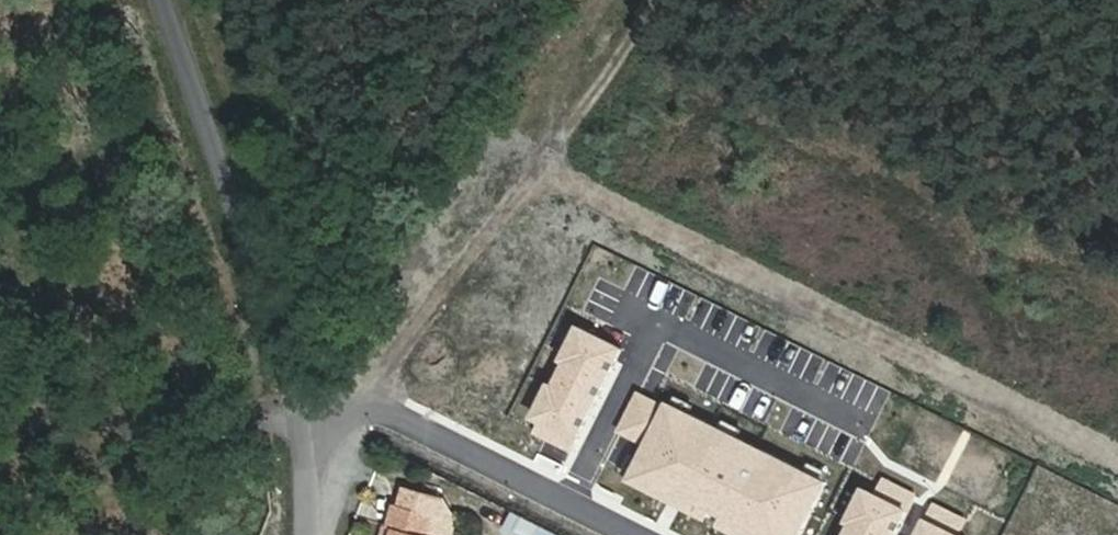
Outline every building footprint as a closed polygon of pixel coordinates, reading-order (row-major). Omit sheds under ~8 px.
[(533,417),(543,422),(575,437),(620,346),(578,326),(562,358),(567,361),(554,386),(549,384),(533,417)] [(710,520),(714,511),(729,518),(724,527),(741,534),(797,534),(823,483),(809,476),(792,467),(731,437),(714,428),(685,414),(668,405),(666,404),(664,408),(636,394),(619,429),(647,443),(629,479),(710,520)] [(668,405),(685,414),(688,409),(670,400),(668,405)] [(575,437),(543,422),(538,432),(570,447),(575,437)] [(714,428),(731,437),(734,432),(716,423),(714,428)] [(647,443),(631,435),(613,471),(629,479),(647,443)] [(792,467),(809,476),(812,471),(794,462),(792,467)] [(847,520),(852,523),(846,534),(893,534),(913,495),(883,479),(876,494),(863,488),(847,520)] [(917,534),(958,534),(956,534),(964,520),(933,505),(917,534)] [(434,517),(394,506),(389,529),(396,531),(395,534),(429,534),(434,517)] [(710,520),(724,527),(729,518),(714,511),(710,520)] [(434,517),(429,534),(450,534),(454,523),(434,517)]
